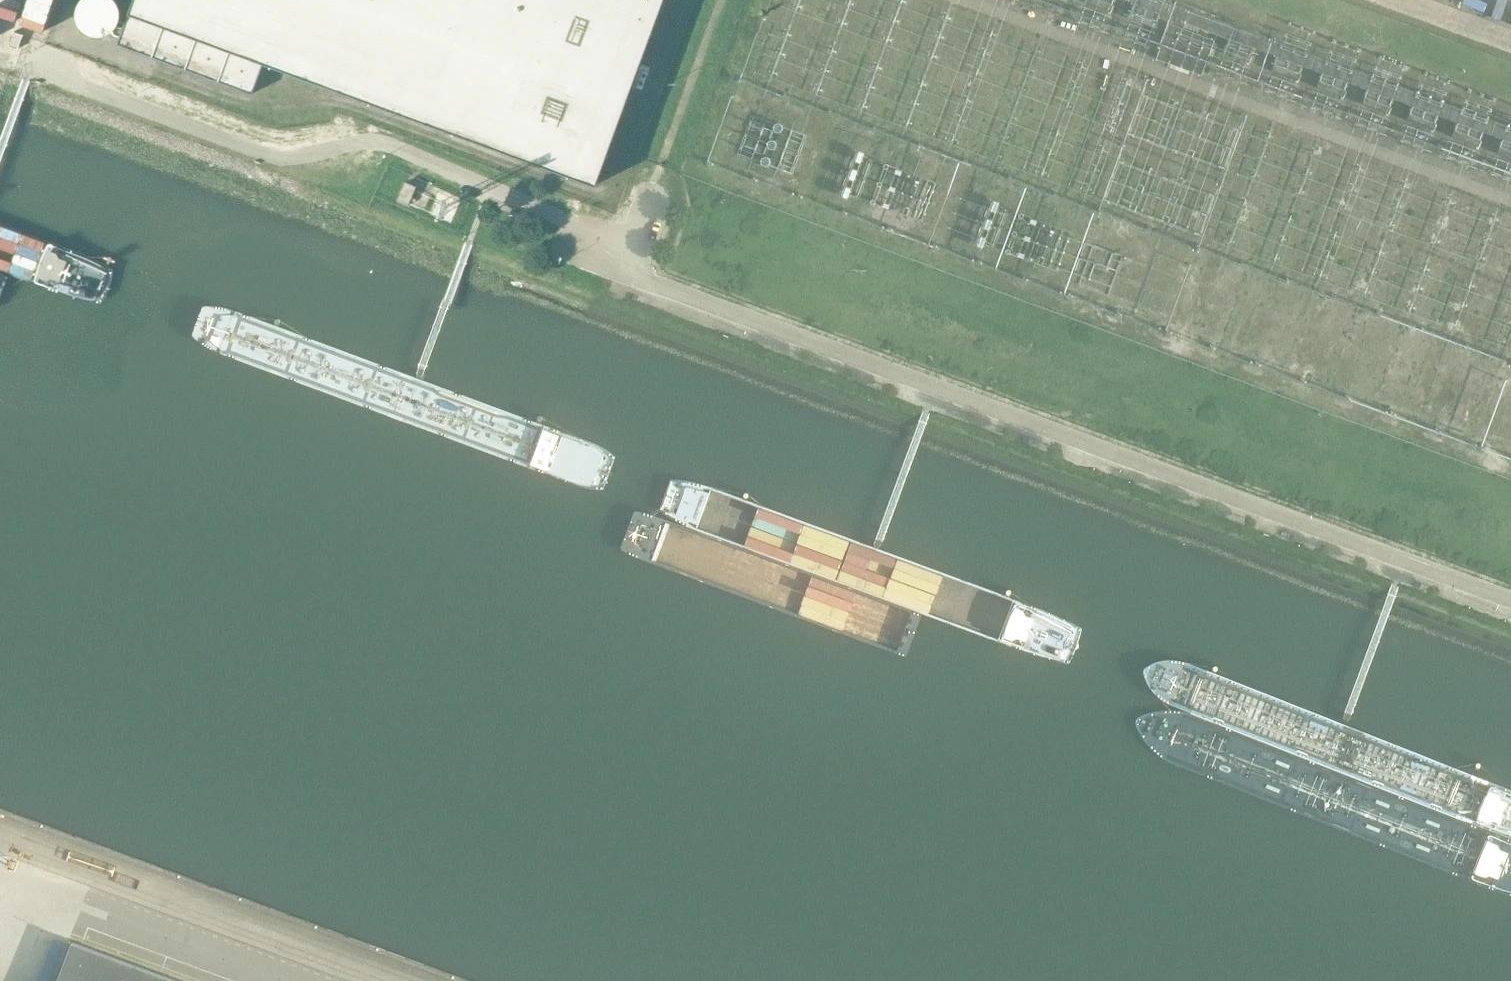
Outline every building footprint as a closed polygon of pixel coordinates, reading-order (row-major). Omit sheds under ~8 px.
[(45,32),(52,0),(29,0),(22,26),(45,32)] [(78,31),(117,34),(119,0),(80,0),(78,31)] [(662,0),(132,0),(116,44),(251,94),(262,63),(303,79),(594,186),(662,0)] [(1087,3),(1109,12),(1114,0),(1088,0),(1087,3)] [(1160,13),(1138,5),(1132,20),(1154,28),(1160,13)] [(1171,23),(1158,58),(1202,75),(1215,40),(1171,23)] [(1254,47),(1231,38),(1226,54),(1248,62),(1254,47)] [(1303,65),(1280,56),(1275,72),(1297,80),(1303,65)] [(1348,81),(1325,73),(1319,88),(1342,96),(1348,81)] [(1393,98),(1370,90),(1365,105),(1387,113),(1393,98)] [(1438,115),(1415,106),(1410,121),(1433,130),(1438,115)] [(1483,131),(1460,123),(1455,138),(1477,146),(1483,131)] [(1506,140),(1500,155),(1510,159),(1510,141),(1506,140)] [(416,186),(405,182),(397,201),(407,205),(416,186)] [(23,941),(21,945),(40,952),(47,934),(0,916),(0,932),(23,941)] [(58,980),(177,980),(72,942),(58,980)] [(11,969),(34,979),(38,969),(30,966),(33,957),(19,951),(11,969)]
